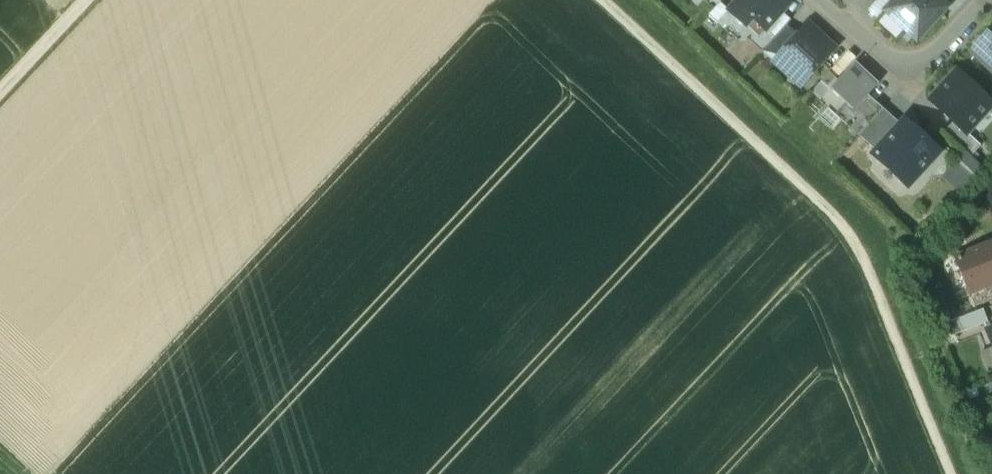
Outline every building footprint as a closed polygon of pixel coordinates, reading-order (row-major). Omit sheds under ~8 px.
[(729,10),(745,25),(751,19),(755,19),(766,29),(782,11),(789,3),(786,0),(738,0),(729,10)] [(940,0),(894,0),(885,9),(915,36),(917,33),(920,36),(947,6),(940,0)] [(782,11),(766,29),(774,37),(786,23),(791,19),(782,11)] [(782,45),(772,57),(769,60),(800,87),(813,73),(832,50),(839,43),(829,35),(808,16),(795,30),(782,45)] [(774,37),(763,50),(772,57),(782,45),(795,30),(786,23),(774,37)] [(988,30),(985,28),(966,49),(991,72),(991,25),(988,30)] [(867,71),(856,61),(830,88),(845,102),(854,110),(868,94),(879,82),(870,74),(870,75),(867,72),(867,71)] [(957,70),(930,99),(953,120),(954,121),(966,132),(967,132),(991,104),(991,102),(957,70)] [(868,94),(854,110),(845,102),(835,113),(859,134),(883,108),(868,94)] [(883,108),(859,134),(877,150),(901,124),(883,108)] [(877,150),(874,153),(908,184),(939,151),(905,119),(877,150)] [(967,132),(966,132),(954,121),(953,120),(944,131),(971,155),(981,144),(967,132)] [(958,189),(980,165),(961,148),(939,173),(958,189)] [(956,257),(970,292),(991,284),(991,243),(956,257)] [(970,292),(977,311),(991,305),(991,284),(970,292)] [(983,309),(958,319),(963,331),(987,321),(983,309)]
